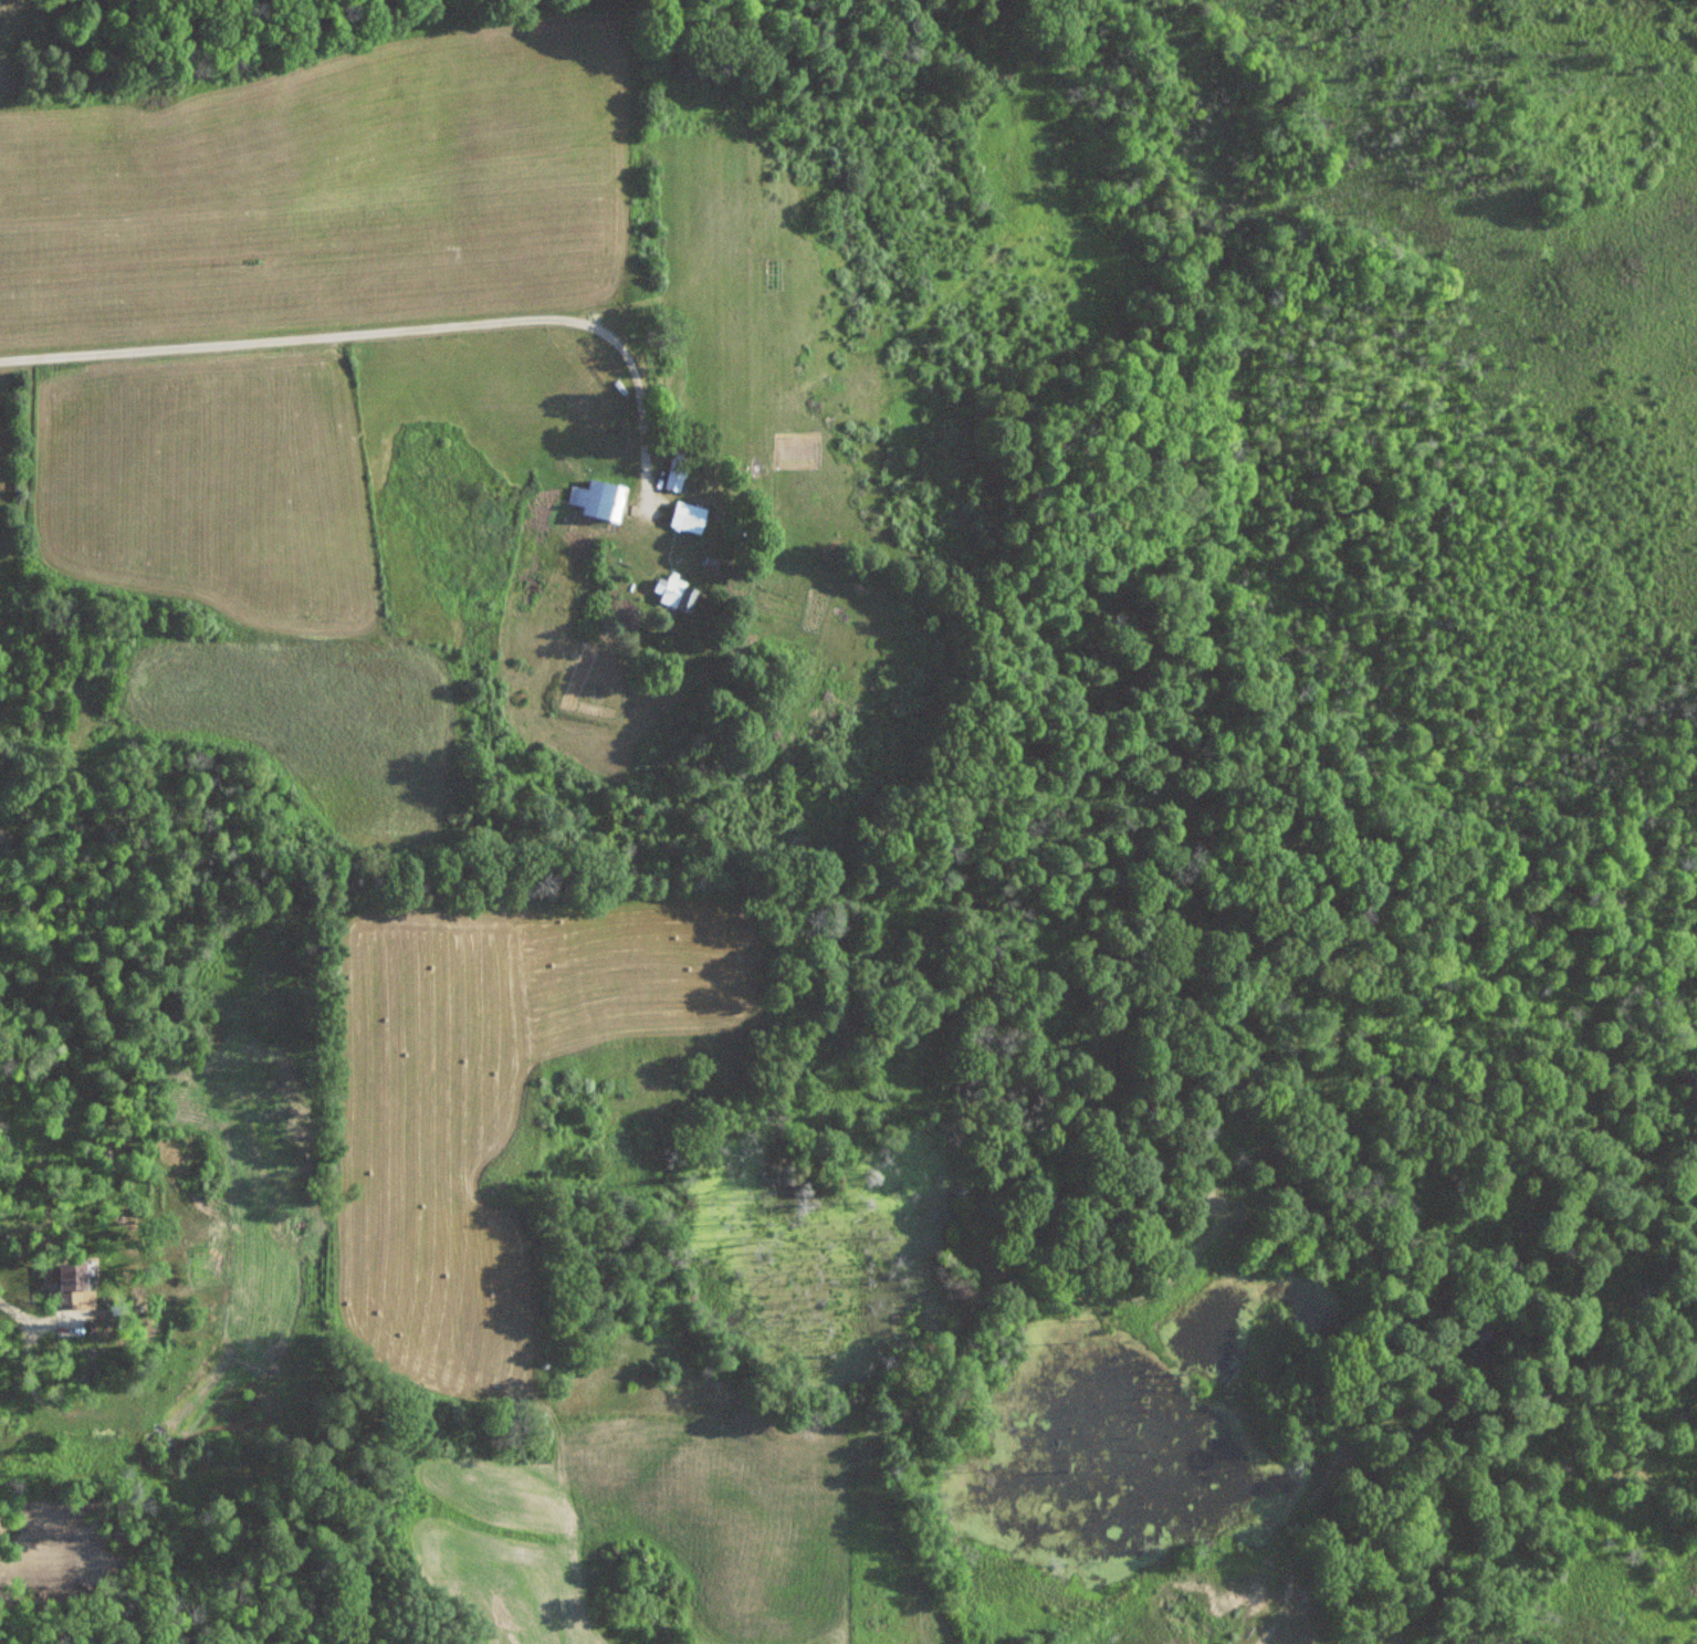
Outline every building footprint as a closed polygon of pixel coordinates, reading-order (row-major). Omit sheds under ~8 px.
[(664,489),(680,492),(688,453),(672,449),(664,489)] [(582,515),(620,523),(627,487),(590,479),(588,489),(571,486),(567,505),(583,508),(582,515)] [(701,536),(708,509),(675,501),(669,528),(701,536)] [(657,602),(689,616),(700,589),(668,576),(657,602)]
